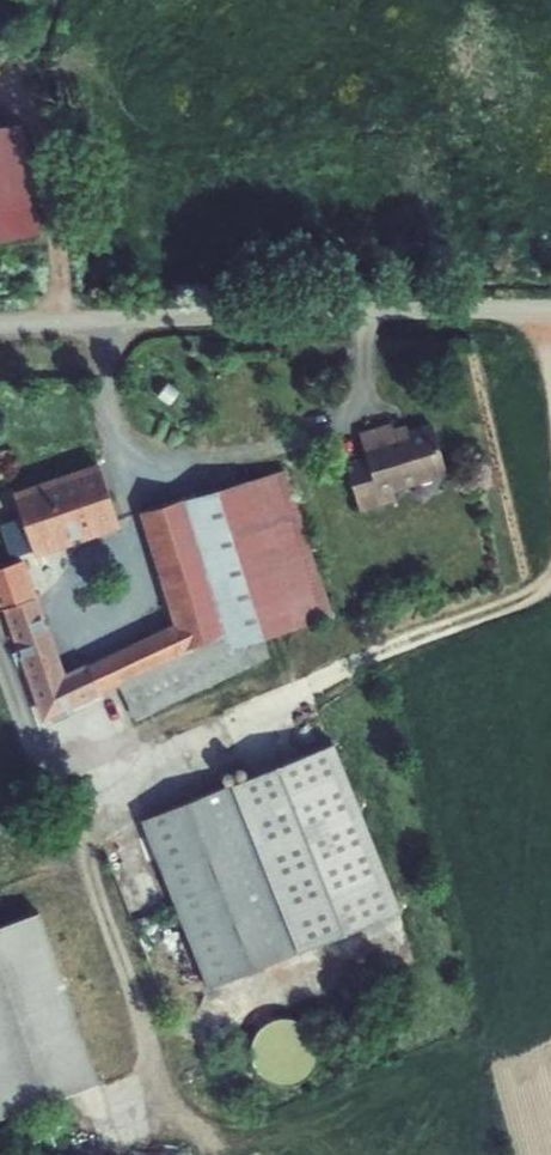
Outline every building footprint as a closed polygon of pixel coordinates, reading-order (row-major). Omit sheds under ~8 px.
[(46,232),(27,122),(0,126),(0,240),(46,232)] [(336,457),(350,498),(374,491),(371,481),(438,460),(423,413),(386,425),(382,413),(350,422),(359,449),(336,457)] [(278,463),(243,475),(290,618),(325,607),(278,463)] [(16,515),(25,545),(116,515),(100,465),(10,495),(16,515)] [(290,618),(243,475),(187,493),(232,631),(233,637),(243,633),(260,628),(290,618)] [(114,684),(142,671),(232,631),(187,493),(139,508),(174,619),(102,653),(114,684)] [(16,515),(0,520),(0,550),(1,553),(25,545),(16,515)] [(43,715),(95,692),(83,661),(56,673),(17,560),(0,566),(0,609),(5,607),(43,715)] [(272,657),(260,628),(243,633),(254,665),(272,657)] [(57,751),(254,665),(243,633),(233,637),(232,631),(142,671),(150,694),(122,705),(114,684),(95,692),(43,715),(57,751)] [(102,653),(83,661),(95,692),(114,684),(102,653)] [(142,671),(114,684),(122,705),(150,694),(142,671)] [(403,906),(337,738),(144,814),(210,981),(403,906)] [(102,1074),(40,905),(0,919),(0,1111),(102,1074)] [(251,1047),(284,1087),(318,1059),(285,1019),(251,1047)]
